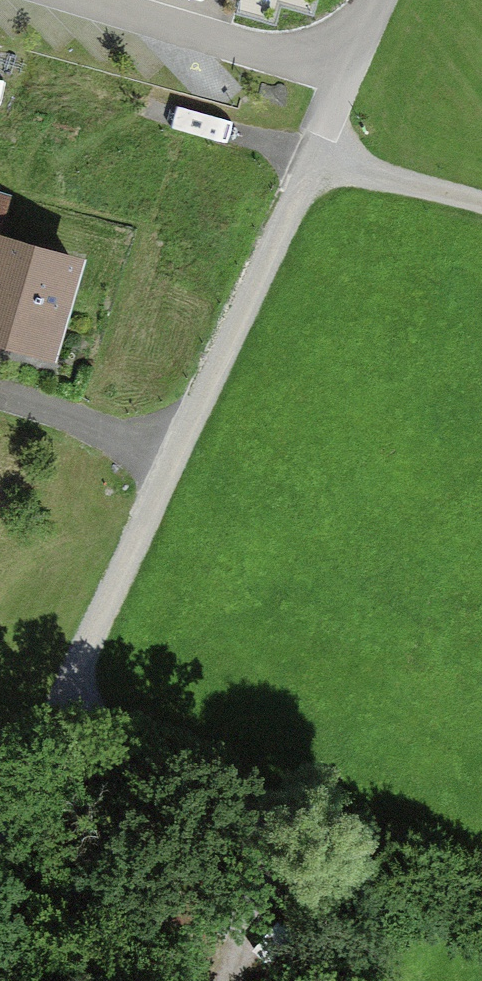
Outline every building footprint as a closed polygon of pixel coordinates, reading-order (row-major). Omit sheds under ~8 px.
[(56,350),(85,245),(0,221),(0,335),(56,350)]
